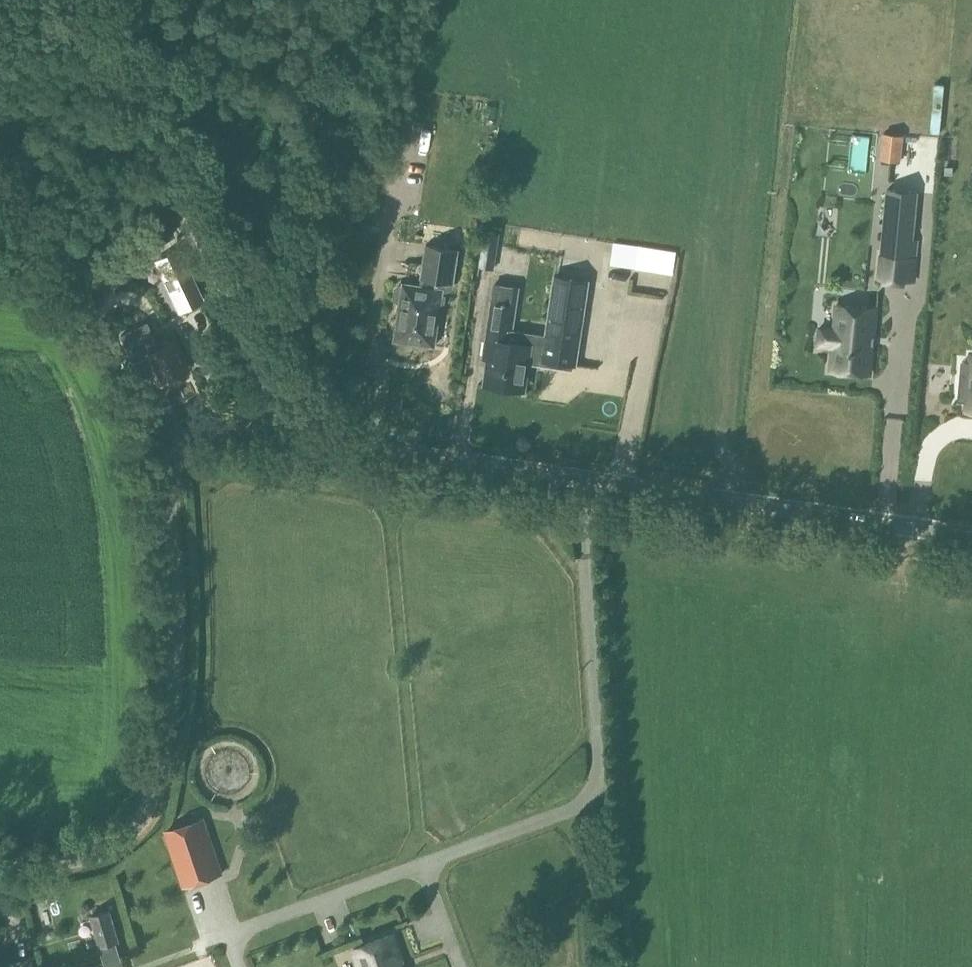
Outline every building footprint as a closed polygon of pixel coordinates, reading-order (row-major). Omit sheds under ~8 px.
[(900,161),(903,135),(885,133),(882,159),(900,161)] [(393,178),(404,181),(409,164),(398,161),(393,178)] [(877,200),(870,292),(884,293),(886,268),(904,269),(908,202),(877,200)] [(172,236),(156,204),(135,214),(150,246),(172,236)] [(608,238),(606,262),(631,264),(634,241),(608,238)] [(483,265),(519,265),(520,243),(483,243),(483,265)] [(443,290),(446,291),(451,288),(453,284),(458,250),(421,244),(415,285),(403,284),(403,287),(399,286),(396,289),(395,299),(397,301),(401,302),(395,341),(435,347),(443,290)] [(202,301),(178,250),(157,261),(166,280),(164,281),(165,282),(166,281),(170,289),(168,289),(168,291),(170,290),(180,311),(202,301)] [(494,338),(491,358),(487,384),(523,390),(528,356),(541,358),(541,362),(576,366),(577,362),(578,362),(591,280),(554,274),(544,343),(529,340),(529,343),(510,341),(494,338)] [(494,338),(510,341),(519,286),(492,282),(486,327),(489,328),(484,357),(491,358),(494,338)] [(812,339),(811,361),(826,362),(824,385),(867,388),(871,320),(829,317),(828,340),(812,339)] [(184,360),(174,340),(144,355),(152,372),(157,369),(164,382),(184,372),(179,362),(184,360)] [(957,432),(965,433),(961,456),(971,458),(971,391),(971,396),(963,394),(957,432)] [(246,762),(214,743),(196,773),(227,792),(246,762)] [(182,889),(211,879),(224,874),(204,816),(162,831),(182,889)] [(91,916),(108,966),(112,966),(123,963),(116,942),(119,941),(109,910),(91,916)] [(361,966),(406,966),(403,961),(405,961),(405,960),(403,960),(394,934),(354,949),(361,966)]
